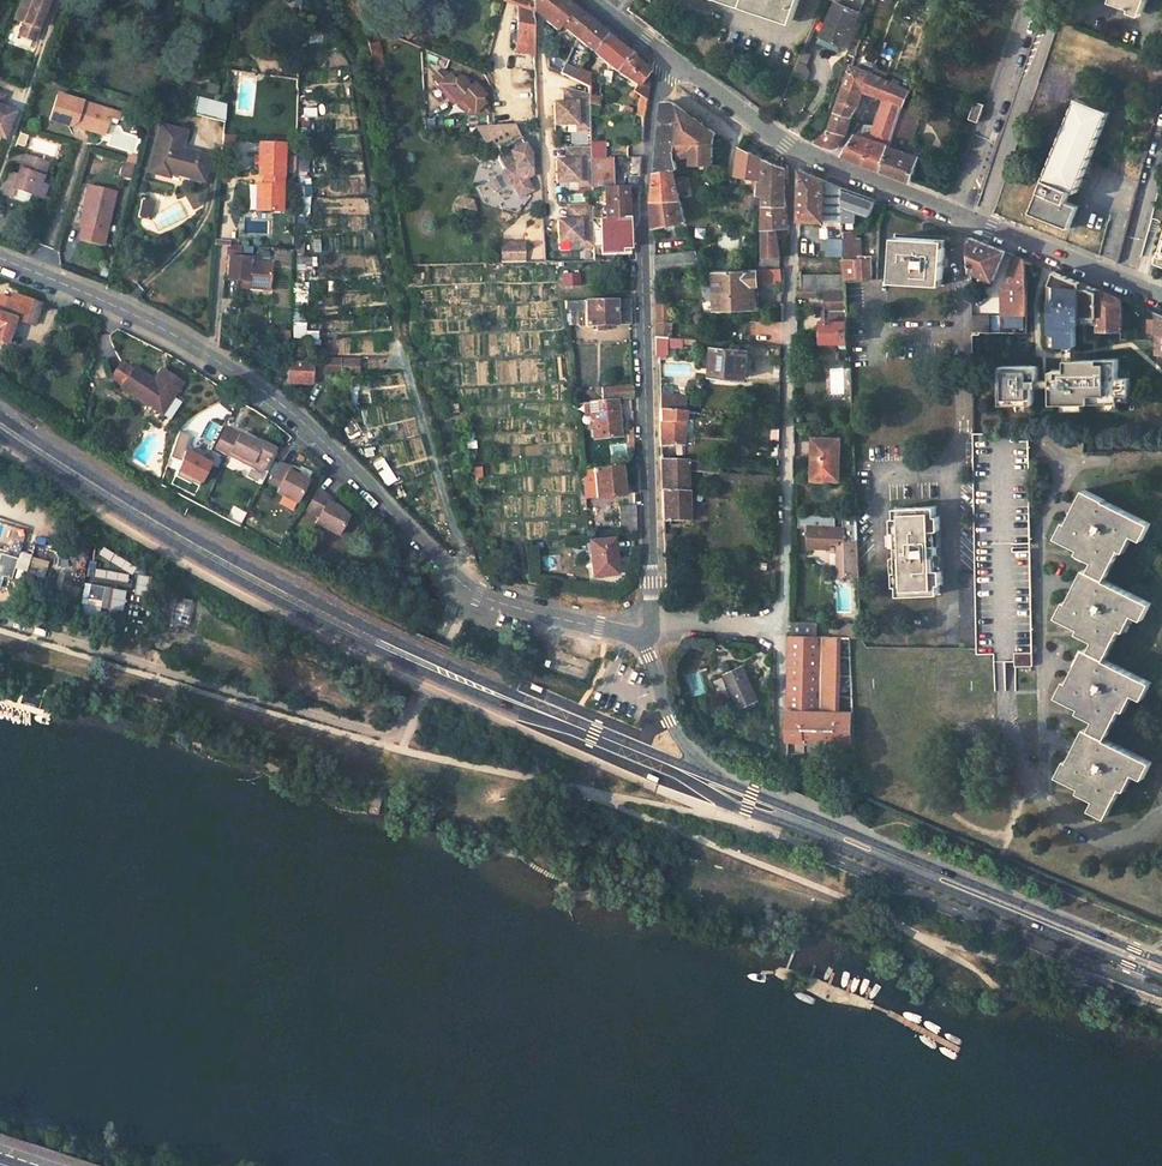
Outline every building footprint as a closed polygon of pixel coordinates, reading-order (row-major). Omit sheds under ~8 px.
[(31,2),(26,0),(19,0),(12,18),(23,23),(18,35),(32,40),(48,0),(32,0),(31,2)] [(504,1),(519,7),(534,13),(534,0),(505,0),(504,1)] [(534,13),(560,34),(563,29),(579,43),(590,23),(563,0),(534,0),(534,13)] [(792,22),(799,0),(730,0),(792,22)] [(837,5),(822,38),(845,47),(868,0),(828,0),(837,5)] [(1112,1),(1142,12),(1147,0),(1112,0),(1112,1)] [(534,13),(519,7),(519,32),(516,32),(513,35),(513,41),(516,44),(518,44),(517,54),(537,56),(534,13)] [(605,35),(590,23),(579,43),(593,54),(605,35)] [(628,54),(605,35),(593,54),(600,61),(619,74),(638,86),(635,92),(641,96),(648,100),(651,77),(628,54)] [(380,43),(368,45),(375,83),(387,81),(380,43)] [(804,79),(812,55),(800,51),(792,75),(804,79)] [(854,67),(852,66),(837,113),(853,119),(857,112),(865,93),(885,100),(907,108),(913,91),(854,67)] [(581,75),(569,69),(566,77),(565,79),(576,82),(581,75)] [(444,72),(438,70),(432,76),(455,101),(458,97),(473,113),(487,112),(487,103),(484,103),(479,98),(483,94),(473,83),(469,86),(461,79),(457,77),(453,81),(444,72)] [(453,81),(457,77),(444,72),(453,81)] [(591,76),(582,72),(581,75),(576,82),(591,87),(591,76)] [(591,95),(573,91),(573,103),(567,103),(558,104),(558,126),(580,125),(580,130),(592,130),(591,105),(591,99),(591,96),(591,95)] [(118,113),(56,93),(47,119),(67,125),(76,122),(82,129),(99,135),(104,120),(115,123),(118,113)] [(226,103),(197,96),(192,114),(224,122),(226,103)] [(600,98),(591,96),(591,99),(591,105),(599,106),(600,98)] [(648,100),(641,96),(639,109),(646,112),(648,100)] [(1067,202),(1071,191),(1077,193),(1109,113),(1076,99),(1044,180),(1045,181),(1040,192),(1039,192),(1031,212),(1071,227),(1079,207),(1067,202)] [(907,108),(885,100),(876,130),(872,128),(871,132),(875,133),(873,139),(869,137),(857,133),(845,154),(883,170),(893,143),(897,133),(906,109),(907,108)] [(674,102),(663,102),(662,104),(660,130),(657,172),(681,170),(678,157),(692,154),(694,166),(713,165),(712,141),(716,132),(700,123),(674,102)] [(987,105),(977,102),(972,119),(980,123),(987,105)] [(3,138),(13,111),(0,106),(0,137),(3,138)] [(646,112),(639,109),(637,117),(645,119),(646,112)] [(923,115),(906,109),(897,133),(914,139),(923,115)] [(853,119),(837,113),(833,128),(820,142),(834,148),(840,145),(846,137),(853,119)] [(147,171),(169,177),(170,172),(202,181),(208,156),(180,149),(170,146),(174,129),(160,125),(155,143),(147,171)] [(872,128),(862,125),(857,133),(869,137),(871,132),(872,128)] [(174,129),(170,146),(180,149),(185,131),(174,129)] [(530,154),(521,138),(512,143),(510,139),(497,145),(501,152),(500,153),(500,158),(506,169),(504,176),(506,182),(514,185),(520,197),(532,191),(526,179),(531,176),(530,154)] [(898,145),(893,143),(883,170),(913,182),(922,157),(897,148),(898,145)] [(265,176),(265,187),(260,187),(259,212),(279,213),(282,145),(260,145),(260,155),(256,155),(255,175),(261,176),(265,176)] [(764,157),(741,146),(737,174),(761,179),(764,157)] [(592,148),(574,148),(574,161),(569,161),(558,161),(559,183),(581,182),(581,188),(593,187),(592,148)] [(12,151),(9,161),(19,165),(23,154),(12,151)] [(17,174),(6,170),(0,187),(0,194),(11,198),(14,189),(33,195),(38,197),(42,183),(48,162),(23,154),(19,165),(17,174)] [(125,162),(136,165),(137,159),(127,156),(125,162)] [(786,169),(766,159),(763,181),(761,181),(760,194),(764,195),(767,195),(766,206),(786,208),(786,169)] [(677,170),(657,172),(654,216),(654,231),(687,222),(677,170)] [(799,222),(825,222),(844,223),(843,209),(843,188),(800,170),(799,222)] [(44,199),(48,185),(42,183),(38,197),(44,199)] [(594,206),(594,217),(630,218),(630,201),(630,188),(593,188),(594,206)] [(876,202),(843,188),(843,209),(870,218),(876,202)] [(33,195),(14,189),(11,198),(25,202),(31,201),(33,195)] [(113,197),(86,191),(81,213),(84,214),(80,231),(77,243),(102,248),(113,197)] [(760,194),(752,193),(752,204),(763,205),(764,195),(760,194)] [(146,221),(151,202),(140,199),(136,219),(146,221)] [(594,217),(594,206),(575,206),(575,221),(570,221),(560,222),(561,243),(582,243),(583,248),(595,248),(594,217)] [(786,208),(766,206),(762,270),(779,270),(776,222),(789,223),(789,222),(786,208)] [(630,218),(594,217),(595,248),(595,249),(603,249),(602,256),(621,255),(621,250),(630,250),(630,218)] [(872,233),(863,233),(863,243),(864,259),(859,259),(861,280),(874,280),(872,233)] [(844,235),(831,235),(833,256),(845,255),(845,243),(844,235)] [(945,242),(894,237),(890,283),(941,287),(945,242)] [(1005,253),(972,239),(972,273),(994,281),(1005,253)] [(524,262),(523,241),(498,242),(499,263),(524,262)] [(857,243),(845,243),(845,255),(845,258),(845,259),(859,259),(864,259),(863,243),(857,243)] [(695,255),(655,257),(655,275),(696,274),(696,260),(695,255)] [(1025,260),(1014,256),(1003,292),(1003,316),(1022,316),(1022,322),(1026,322),(1025,277),(1025,273),(1025,260)] [(246,288),(268,290),(270,266),(250,264),(250,259),(228,257),(226,269),(225,281),(226,281),(231,281),(241,282),(247,282),(246,288)] [(751,257),(696,260),(696,274),(715,273),(751,271),(751,257)] [(859,259),(845,259),(846,274),(846,280),(861,280),(859,259)] [(759,271),(759,284),(783,283),(784,270),(779,270),(762,270),(759,271)] [(751,271),(715,273),(715,287),(716,302),(721,302),(721,310),(760,309),(759,284),(759,271),(751,271)] [(1099,317),(1098,290),(1056,273),(1051,285),(1058,288),(1058,302),(1051,302),(1052,333),(1059,335),(1059,346),(1065,346),(1077,346),(1077,324),(1082,324),(1082,318),(1099,317)] [(846,274),(800,275),(801,291),(825,291),(846,290),(846,280),(846,274)] [(716,302),(715,287),(705,287),(706,299),(709,302),(716,302)] [(846,290),(825,291),(825,321),(822,321),(823,341),(819,341),(816,344),(816,350),(820,352),(837,352),(837,342),(848,342),(846,290)] [(1122,300),(1098,290),(1099,317),(1099,324),(1099,331),(1122,331),(1122,300)] [(33,325),(39,305),(24,299),(13,294),(10,300),(0,297),(0,313),(4,314),(5,314),(14,319),(17,320),(33,325)] [(630,302),(566,303),(567,313),(586,313),(587,327),(630,326),(630,302)] [(4,345),(14,319),(5,314),(4,314),(0,313),(0,344),(4,345)] [(990,335),(989,316),(973,316),(973,335),(990,335)] [(292,317),(292,338),(304,338),(305,318),(292,317)] [(1155,319),(1146,319),(1145,334),(1154,334),(1155,319)] [(670,322),(656,321),(656,336),(670,337),(670,322)] [(670,337),(656,336),(657,355),(670,355),(670,337)] [(301,342),(288,341),(288,356),(301,357),(301,342)] [(710,376),(748,378),(749,350),(740,349),(741,343),(712,341),(710,376)] [(768,361),(781,362),(781,347),(769,346),(768,361)] [(1077,360),(1077,346),(1065,346),(1065,361),(1077,360)] [(339,359),(318,358),(318,373),(339,375),(339,359)] [(360,361),(339,359),(339,375),(359,376),(360,361)] [(1129,395),(1129,378),(1117,378),(1117,360),(1077,360),(1065,361),(1065,371),(1051,371),(1051,404),(1118,403),(1118,395),(1129,395)] [(121,362),(110,380),(121,387),(133,369),(121,362)] [(310,363),(287,362),(287,383),(309,384),(310,363)] [(1037,387),(1036,367),(999,367),(1000,406),(1033,405),(1032,387),(1037,387)] [(119,390),(160,416),(181,384),(168,376),(164,382),(157,377),(153,382),(133,369),(121,387),(119,390)] [(161,371),(157,377),(164,382),(168,376),(161,371)] [(632,386),(605,388),(606,402),(616,401),(632,400),(632,386)] [(658,412),(683,414),(684,400),(657,398),(658,412)] [(606,402),(589,404),(593,440),(620,437),(616,401),(606,402)] [(683,414),(658,412),(658,426),(659,457),(676,456),(676,445),(682,446),(683,418),(693,419),(693,415),(683,414)] [(261,446),(225,428),(215,448),(230,456),(231,453),(253,463),(251,466),(262,472),(274,449),(262,443),(261,446)] [(198,485),(210,463),(184,450),(190,434),(178,431),(169,456),(181,460),(175,476),(190,483),(190,481),(198,485)] [(843,440),(816,439),(815,469),(819,469),(819,479),(842,479),(843,440)] [(253,463),(231,453),(230,456),(251,466),(253,463)] [(719,462),(660,460),(660,478),(662,522),(686,522),(685,467),(719,469),(719,462)] [(295,475),(288,472),(290,467),(280,462),(268,483),(278,488),(276,492),(283,496),(296,503),(307,481),(295,475)] [(619,468),(592,470),(592,473),(582,473),(586,511),(597,510),(596,500),(622,497),(619,468)] [(328,498),(317,488),(305,510),(318,516),(315,523),(337,535),(347,517),(337,507),(327,500),(328,498)] [(1149,524),(1083,489),(1071,513),(1067,522),(1066,521),(1056,541),(1090,557),(1083,571),(1080,570),(1072,587),(1063,604),(1062,602),(1053,620),(1092,639),(1086,653),(1083,651),(1075,666),(1066,684),(1064,683),(1055,700),(1096,720),(1089,734),(1086,732),(1077,750),(1069,766),(1068,764),(1059,782),(1097,801),(1090,815),(1108,823),(1131,776),(1145,783),(1154,763),(1107,742),(1130,695),(1142,702),(1151,684),(1105,661),(1128,616),(1140,622),(1150,604),(1104,582),(1126,535),(1139,542),(1149,524)] [(635,506),(619,507),(620,536),(636,536),(635,506)] [(936,507),(894,508),(894,519),(891,519),(891,533),(894,533),(895,573),(892,573),(893,587),(896,587),(897,597),(938,596),(938,586),(941,586),(941,571),(937,571),(936,532),(940,532),(939,516),(936,516),(936,507)] [(835,516),(798,515),(798,529),(808,529),(835,529),(835,516)] [(855,517),(844,516),(844,529),(844,538),(856,538),(855,517)] [(808,550),(839,550),(838,568),(838,577),(858,576),(856,538),(844,538),(844,529),(835,529),(808,529),(808,550)] [(611,540),(591,541),(593,576),(616,574),(615,554),(612,555),(611,540)] [(6,591),(13,569),(25,573),(31,556),(19,552),(16,559),(0,555),(0,590),(6,591)] [(151,577),(133,573),(129,595),(147,597),(151,577)] [(976,575),(960,575),(961,648),(977,647),(976,575)] [(126,592),(85,585),(82,607),(122,614),(126,592)] [(188,602),(174,598),(172,608),(186,612),(188,602)] [(818,622),(794,622),(793,636),(819,637),(818,622)] [(860,625),(840,625),(840,637),(851,638),(861,638),(860,625)] [(793,636),(789,636),(788,712),(853,712),(851,638),(840,637),(819,637),(793,636)] [(744,663),(725,672),(740,707),(758,699),(744,663)] [(853,712),(788,712),(787,738),(803,738),(803,728),(834,728),(834,738),(853,738),(853,712)] [(834,728),(803,728),(803,738),(834,738),(834,728)]
